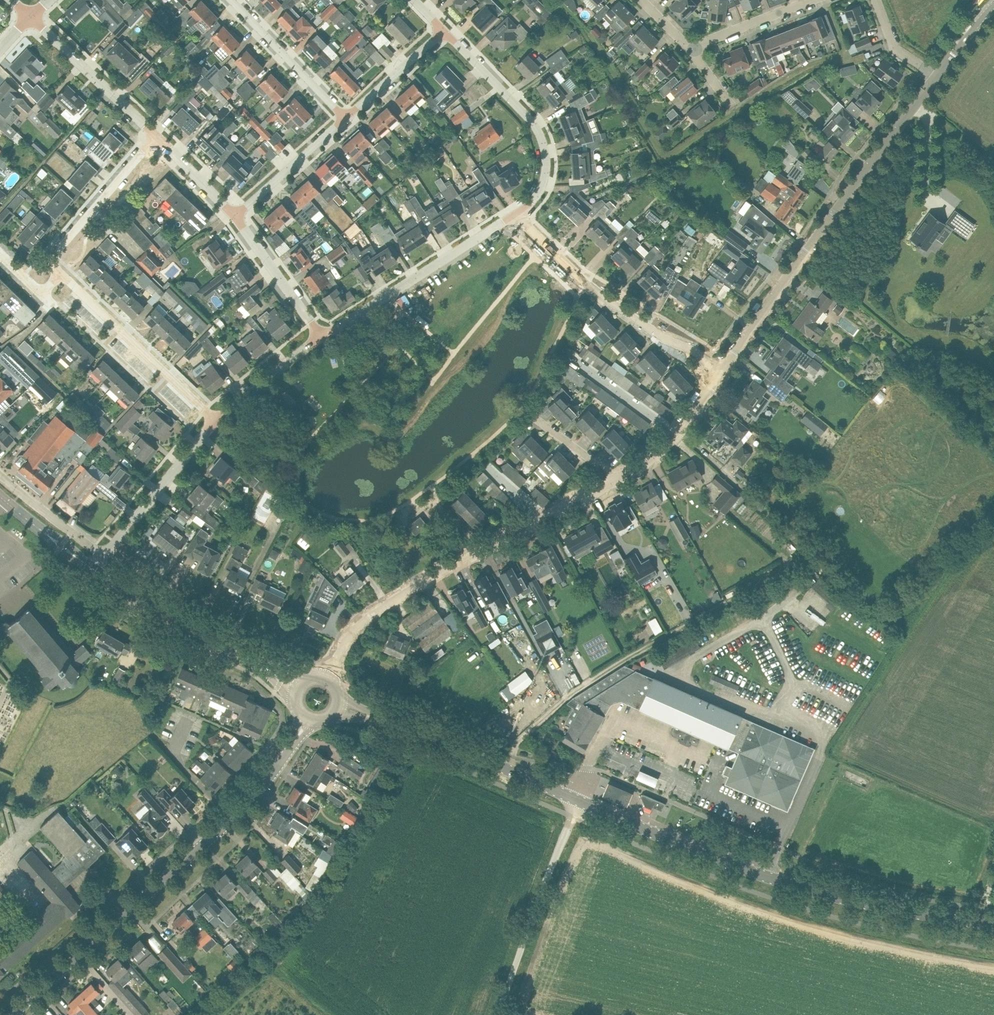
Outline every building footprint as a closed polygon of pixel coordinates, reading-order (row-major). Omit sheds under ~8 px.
[(66,12),(75,22),(91,6),(88,3),(91,0),(79,0),(66,12)] [(126,21),(107,0),(94,0),(106,13),(101,17),(113,29),(123,19),(125,21),(126,21)] [(126,21),(134,11),(131,7),(132,7),(127,2),(124,5),(119,0),(107,0),(126,21)] [(175,4),(179,8),(183,5),(188,0),(171,0),(175,4)] [(190,19),(186,23),(191,27),(195,23),(209,9),(201,1),(201,0),(196,5),(196,4),(194,6),(195,6),(190,11),(194,15),(190,19)] [(262,1),(273,12),(280,5),(281,4),(281,3),(284,0),(263,0),(262,1)] [(367,5),(366,6),(372,12),(379,5),(384,0),(363,0),(367,5)] [(454,1),(464,11),(470,5),(471,6),(476,1),(475,0),(455,0),(454,1)] [(472,19),(483,30),(490,23),(497,17),(496,16),(502,10),(494,1),(493,0),(482,0),(477,5),(481,10),(472,19)] [(597,13),(604,6),(600,1),(602,0),(591,0),(596,6),(593,9),(597,13)] [(600,21),(603,17),(611,24),(628,7),(625,4),(624,5),(619,0),(610,9),(606,4),(604,6),(597,13),(594,15),(600,21)] [(676,0),(670,7),(681,18),(685,14),(687,16),(697,6),(692,0),(676,0)] [(700,17),(708,18),(708,19),(713,19),(713,21),(714,22),(718,23),(720,22),(720,20),(722,20),(724,21),(725,14),(726,9),(736,5),(734,0),(710,0),(709,9),(709,11),(702,10),(700,17)] [(744,10),(760,4),(758,0),(740,0),(744,10)] [(155,14),(144,3),(139,8),(142,11),(141,11),(148,18),(149,19),(150,18),(151,19),(155,14)] [(338,8),(333,3),(321,15),(325,19),(329,16),(338,8)] [(845,11),(848,20),(853,33),(860,31),(869,27),(866,18),(864,19),(859,5),(856,6),(854,5),(848,7),(848,10),(845,11)] [(286,10),(278,18),(288,29),(301,17),(292,7),(291,6),(291,7),(286,11),(286,10)] [(622,28),(627,23),(634,16),(630,11),(631,10),(628,7),(611,24),(618,32),(610,39),(615,44),(619,40),(624,35),(619,31),(622,28)] [(344,28),(351,21),(338,8),(329,16),(336,23),(342,30),(344,28)] [(212,24),(214,23),(213,23),(220,15),(215,10),(212,13),(209,9),(195,23),(204,32),(212,24)] [(155,14),(151,19),(158,26),(163,22),(160,19),(165,14),(160,10),(156,15),(155,14)] [(296,41),(298,39),(299,40),(307,32),(306,31),(312,25),(308,21),(314,15),(308,10),(301,17),(288,29),(293,34),(291,36),(296,41)] [(387,27),(403,44),(415,33),(398,16),(387,27)] [(836,38),(834,33),(830,24),(825,26),(821,16),(809,21),(809,22),(816,38),(823,36),(825,42),(836,38)] [(509,43),(517,36),(520,40),(520,41),(529,33),(528,32),(528,33),(519,24),(516,26),(508,18),(508,17),(494,31),(492,29),(485,36),(496,46),(497,45),(502,51),(509,43)] [(117,37),(128,26),(124,21),(119,27),(118,26),(112,32),(117,37)] [(349,49),(363,36),(364,35),(351,21),(344,28),(351,35),(343,43),(349,49)] [(816,38),(809,22),(798,26),(805,42),(812,40),(814,46),(819,45),(816,38)] [(368,23),(363,29),(369,35),(375,29),(368,23)] [(214,52),(215,51),(232,34),(230,33),(229,33),(228,32),(230,30),(224,24),(218,30),(216,31),(217,32),(212,37),(216,41),(209,47),(214,52)] [(635,48),(652,31),(649,28),(648,30),(643,25),(636,32),(632,27),(624,35),(619,40),(623,45),(627,41),(635,48)] [(787,30),(796,53),(800,63),(806,60),(801,52),(798,45),(805,42),(798,26),(787,30)] [(573,39),(579,34),(576,30),(570,34),(573,39)] [(792,55),(796,53),(787,30),(776,35),(782,51),(789,48),(792,55)] [(174,44),(175,43),(179,39),(183,35),(179,31),(175,35),(171,31),(167,35),(172,40),(170,41),(172,43),(173,43),(174,44)] [(655,34),(652,31),(635,48),(639,52),(642,49),(646,53),(659,41),(654,36),(655,34)] [(215,51),(214,51),(223,60),(228,54),(229,54),(234,50),(236,49),(235,48),(242,41),(238,36),(236,37),(234,35),(236,34),(234,32),(232,34),(215,51)] [(600,34),(597,37),(602,43),(607,38),(603,33),(601,34),(600,34)] [(315,56),(327,44),(318,34),(313,39),(312,38),(304,46),(305,46),(303,50),(312,59),(315,56)] [(776,35),(765,39),(771,56),(774,62),(778,60),(785,58),(782,51),(776,35)] [(363,36),(349,49),(350,49),(344,55),(349,59),(367,41),(363,36)] [(868,37),(859,41),(855,43),(858,51),(862,49),(872,45),(868,37)] [(124,39),(120,44),(114,38),(101,52),(102,53),(102,52),(106,56),(108,53),(118,62),(132,46),(132,45),(132,46),(124,39)] [(757,52),(752,55),(755,64),(757,69),(767,65),(768,66),(774,63),(774,62),(771,56),(765,39),(765,38),(753,42),(757,52)] [(186,46),(185,47),(189,52),(196,45),(192,40),(186,46)] [(162,50),(158,54),(162,58),(166,54),(168,55),(175,48),(176,47),(172,43),(170,41),(162,50)] [(189,52),(186,55),(191,59),(194,57),(195,56),(204,47),(204,46),(199,42),(196,45),(189,52)] [(325,67),(332,60),(333,59),(332,59),(337,54),(327,44),(315,56),(325,67)] [(379,49),(387,58),(388,59),(393,54),(384,44),(379,49)] [(133,47),(132,46),(118,62),(123,67),(122,68),(126,72),(125,73),(130,79),(148,59),(141,52),(140,53),(133,47)] [(723,59),(728,72),(729,75),(745,68),(750,67),(742,47),(730,52),(731,54),(722,57),(723,59)] [(235,61),(239,65),(235,69),(239,74),(254,59),(257,56),(256,55),(254,56),(253,54),(253,52),(249,48),(241,55),(241,54),(239,56),(240,56),(235,61)] [(25,70),(33,78),(39,71),(32,63),(37,58),(27,49),(11,66),(20,75),(25,70)] [(546,60),(551,68),(567,57),(561,49),(546,60)] [(371,55),(380,65),(385,59),(376,50),(371,55)] [(666,75),(672,70),(679,63),(672,56),(671,58),(665,51),(653,63),(660,70),(655,74),(661,80),(666,75)] [(852,56),(855,64),(866,60),(863,52),(852,56)] [(528,77),(536,70),(538,67),(544,62),(539,56),(533,62),(527,55),(517,65),(528,77)] [(551,68),(549,69),(553,74),(558,71),(571,62),(567,57),(551,68)] [(884,58),(878,66),(874,72),(893,86),(895,84),(897,84),(901,79),(901,77),(902,74),(896,69),(897,68),(884,58)] [(254,59),(239,74),(237,76),(241,80),(248,74),(252,79),(257,74),(259,73),(258,72),(263,68),(263,67),(262,68),(254,59)] [(331,73),(341,84),(354,71),(345,62),(340,66),(339,65),(331,73)] [(210,79),(220,69),(215,64),(209,70),(202,63),(198,67),(197,68),(199,70),(199,71),(204,76),(205,76),(208,80),(210,79)] [(635,73),(635,74),(633,77),(636,80),(639,78),(640,79),(651,68),(645,63),(635,73)] [(780,64),(775,66),(779,75),(783,73),(780,64)] [(139,87),(150,97),(160,87),(164,82),(154,72),(156,70),(151,65),(140,78),(144,81),(139,87)] [(221,91),(225,87),(219,81),(230,71),(224,65),(220,69),(210,79),(214,83),(213,85),(220,92),(221,91)] [(452,94),(463,83),(456,76),(456,77),(447,67),(447,66),(435,77),(452,94)] [(359,67),(354,71),(341,84),(351,95),(360,87),(354,81),(364,72),(359,67)] [(260,84),(256,87),(264,96),(268,93),(279,82),(271,74),(272,73),(271,73),(266,78),(266,77),(264,79),(265,79),(260,84)] [(553,74),(537,86),(541,90),(546,95),(557,86),(554,83),(557,80),(553,74)] [(204,76),(196,84),(180,100),(185,105),(203,86),(207,90),(212,85),(204,76)] [(674,76),(667,82),(658,90),(664,97),(671,91),(675,97),(678,95),(684,101),(697,90),(692,83),(693,82),(688,76),(681,82),(680,80),(679,81),(674,76)] [(751,95),(764,86),(760,77),(745,88),(751,95)] [(11,125),(19,116),(12,109),(17,103),(28,112),(32,108),(27,104),(28,102),(23,98),(23,97),(17,92),(17,91),(6,81),(0,88),(0,108),(5,112),(2,117),(0,115),(0,116),(11,125)] [(246,81),(236,91),(237,91),(241,95),(251,86),(246,81)] [(557,86),(546,95),(550,101),(550,102),(553,106),(560,99),(565,96),(569,103),(573,101),(584,95),(583,94),(587,92),(584,88),(581,90),(581,89),(579,91),(575,93),(572,89),(571,90),(564,82),(564,81),(557,86)] [(268,101),(272,97),(277,102),(282,97),(284,96),(283,95),(289,89),(284,84),(282,86),(281,84),(281,83),(280,82),(268,93),(264,97),(268,101)] [(856,101),(861,106),(862,107),(870,114),(881,102),(874,96),(881,88),(874,82),(866,90),(862,94),(856,101)] [(424,95),(420,91),(414,83),(404,91),(415,103),(424,95)] [(34,97),(43,88),(38,84),(29,93),(34,97)] [(67,86),(61,93),(56,97),(74,114),(85,102),(67,86)] [(251,86),(241,95),(246,100),(249,97),(256,90),(251,86)] [(171,96),(160,87),(150,97),(161,107),(166,102),(170,106),(182,94),(177,90),(171,96)] [(225,87),(221,91),(228,99),(233,95),(225,87)] [(781,94),(806,117),(812,110),(794,93),(790,89),(781,94)] [(415,103),(404,91),(395,100),(406,111),(415,103)] [(579,123),(586,120),(581,107),(595,99),(591,91),(588,93),(584,95),(573,101),(569,103),(574,111),(560,117),(562,122),(565,128),(579,123)] [(48,93),(37,104),(45,111),(56,100),(48,93)] [(437,104),(438,105),(437,105),(441,110),(442,112),(455,101),(448,93),(437,104)] [(437,105),(438,105),(437,104),(431,95),(426,99),(431,107),(436,113),(441,110),(437,105)] [(284,110),(280,113),(285,117),(281,121),(284,124),(302,107),(299,103),(301,102),(296,96),(294,97),(289,102),(289,101),(287,103),(288,103),(283,108),(284,110)] [(694,108),(688,113),(699,126),(716,112),(706,100),(695,109),(694,108)] [(852,100),(846,107),(857,117),(863,111),(852,100)] [(230,110),(234,106),(229,101),(225,104),(230,110)] [(456,115),(451,119),(455,125),(469,115),(460,103),(452,109),(456,115)] [(191,105),(186,109),(182,106),(177,111),(176,112),(176,113),(171,118),(172,118),(173,117),(181,125),(196,109),(191,105)] [(302,107),(284,124),(288,129),(296,122),(300,126),(311,115),(311,114),(310,115),(302,107)] [(398,118),(394,114),(387,107),(378,115),(388,127),(398,118)] [(197,108),(196,109),(181,125),(190,133),(189,134),(190,134),(192,132),(196,135),(210,120),(197,108)] [(678,114),(673,108),(666,114),(671,120),(678,114)] [(856,129),(853,127),(859,121),(854,116),(853,117),(843,108),(827,125),(834,132),(833,132),(834,132),(844,142),(856,129)] [(81,123),(87,127),(98,114),(92,110),(81,123)] [(249,111),(243,117),(251,124),(256,119),(249,111)] [(261,124),(255,129),(261,135),(267,130),(265,128),(266,127),(270,124),(278,116),(274,111),(265,120),(261,124)] [(198,141),(207,149),(223,132),(214,124),(220,118),(216,114),(210,120),(196,135),(199,139),(197,141),(197,142),(198,141)] [(410,114),(406,118),(413,126),(417,123),(410,114)] [(671,120),(666,123),(671,129),(683,120),(678,114),(671,120)] [(388,127),(378,115),(369,123),(379,135),(388,127)] [(3,130),(4,131),(19,144),(24,138),(11,125),(0,116),(0,128),(3,130)] [(43,123),(42,124),(55,137),(63,130),(50,117),(43,123)] [(408,131),(413,126),(406,118),(401,122),(408,131)] [(583,134),(586,142),(602,139),(600,133),(592,135),(586,120),(579,123),(565,128),(567,135),(569,140),(583,134)] [(229,150),(221,142),(238,126),(233,121),(226,128),(223,132),(207,149),(215,157),(214,158),(215,158),(217,156),(221,159),(223,157),(229,150)] [(473,138),(476,141),(482,149),(500,136),(491,123),(477,133),(478,134),(473,138)] [(818,153),(819,155),(827,161),(837,150),(830,143),(829,141),(828,142),(811,126),(807,131),(810,134),(809,135),(817,142),(823,148),(818,153)] [(114,127),(101,141),(113,151),(121,142),(124,144),(127,139),(128,140),(128,139),(114,127)] [(664,127),(655,134),(659,139),(668,132),(664,127)] [(355,132),(351,137),(352,138),(351,139),(362,150),(371,142),(361,130),(357,134),(355,132)] [(273,134),(268,139),(274,146),(279,141),(283,138),(276,131),(273,134)] [(78,138),(73,133),(69,137),(74,142),(78,138)] [(459,139),(455,134),(450,137),(453,143),(459,139)] [(391,146),(383,138),(378,142),(386,150),(391,146)] [(602,139),(586,142),(585,143),(587,148),(587,152),(572,153),(572,158),(573,158),(573,165),(588,164),(595,163),(594,150),(596,148),(604,146),(603,145),(608,144),(607,138),(602,139)] [(368,157),(362,150),(351,139),(348,142),(346,140),(342,144),(343,146),(342,147),(358,165),(368,157)] [(266,141),(265,140),(257,147),(264,155),(272,147),(266,141)] [(86,152),(95,160),(103,167),(107,163),(105,161),(113,151),(101,141),(93,151),(90,148),(86,152)] [(279,141),(274,146),(280,152),(285,147),(279,141)] [(392,158),(386,150),(378,142),(374,146),(381,154),(379,156),(386,164),(392,158)] [(234,145),(229,150),(223,157),(226,161),(222,165),(223,164),(232,173),(245,158),(247,157),(234,145)] [(807,148),(802,153),(811,161),(816,156),(807,148)] [(348,169),(334,154),(330,158),(328,156),(324,160),(325,162),(335,174),(342,182),(351,174),(358,182),(362,177),(356,170),(352,166),(348,169)] [(254,166),(245,158),(232,173),(240,181),(240,182),(250,171),(254,175),(264,164),(259,160),(254,166)] [(776,175),(772,181),(781,188),(777,194),(791,204),(789,208),(794,211),(801,201),(807,193),(794,183),(796,181),(798,182),(809,167),(798,159),(798,160),(795,164),(794,164),(795,165),(788,174),(787,175),(789,176),(788,179),(786,181),(777,174),(776,175)] [(77,169),(89,179),(97,170),(99,172),(103,167),(95,160),(91,165),(85,160),(77,169)] [(335,174),(325,162),(316,171),(326,182),(335,174)] [(574,177),(584,177),(589,176),(589,182),(590,182),(596,180),(612,174),(610,168),(597,173),(596,163),(595,163),(588,164),(573,165),(574,172),(573,172),(574,177)] [(375,181),(361,165),(356,170),(362,177),(370,186),(375,181)] [(500,182),(505,191),(519,182),(515,176),(517,174),(512,166),(501,173),(496,165),(485,172),(494,186),(500,182)] [(478,167),(473,171),(478,179),(483,175),(478,167)] [(48,173),(42,168),(37,174),(42,179),(48,173)] [(69,179),(65,183),(70,188),(79,195),(83,191),(80,189),(84,184),(89,179),(77,169),(69,179)] [(160,194),(165,199),(177,188),(165,177),(151,192),(157,197),(160,194)] [(485,178),(469,188),(481,206),(487,202),(492,200),(483,187),(489,184),(485,178)] [(319,191),(316,187),(309,179),(300,187),(310,199),(319,191)] [(447,187),(454,198),(459,195),(471,213),(475,210),(481,206),(469,188),(459,194),(450,180),(444,183),(447,187)] [(769,181),(766,186),(761,192),(760,193),(780,207),(775,214),(786,223),(794,211),(789,208),(791,204),(777,194),(781,188),(772,181),(771,182),(769,181)] [(561,206),(560,207),(564,210),(569,215),(585,199),(579,193),(579,191),(591,186),(591,185),(590,182),(589,182),(584,184),(569,185),(570,196),(568,199),(561,206)] [(330,185),(325,190),(333,198),(334,199),(338,204),(339,203),(343,200),(339,196),(330,185)] [(320,210),(310,199),(300,187),(290,196),(301,207),(304,209),(299,213),(306,222),(312,227),(316,223),(311,218),(320,210)] [(446,198),(435,205),(448,225),(454,221),(455,221),(459,218),(450,204),(450,203),(449,201),(454,198),(447,187),(444,189),(442,191),(446,198)] [(79,195),(70,188),(66,193),(61,188),(52,197),(64,207),(72,198),(75,200),(79,195)] [(187,198),(177,188),(165,199),(171,205),(168,208),(173,213),(176,210),(187,198)] [(325,190),(321,193),(331,205),(336,210),(340,206),(338,204),(334,199),(333,198),(325,190)] [(442,228),(448,225),(435,205),(425,211),(415,195),(410,199),(415,208),(422,218),(427,215),(429,219),(430,219),(438,232),(442,229),(442,228)] [(56,217),(64,207),(52,197),(40,212),(54,224),(58,219),(56,217)] [(187,198),(176,210),(187,220),(198,208),(187,198)] [(597,219),(596,220),(586,231),(590,235),(590,234),(595,239),(611,222),(612,221),(607,216),(606,212),(607,210),(609,212),(618,203),(613,198),(606,203),(593,216),(597,219)] [(592,217),(593,216),(606,203),(602,199),(591,204),(585,199),(569,215),(574,220),(578,224),(588,213),(592,217)] [(282,203),(273,211),(284,223),(293,214),(282,203)] [(774,234),(769,230),(775,222),(752,203),(738,222),(754,233),(751,236),(755,239),(750,245),(761,252),(769,241),(770,241),(773,237),(772,236),(774,234)] [(141,207),(139,205),(131,212),(141,223),(148,217),(145,214),(146,212),(141,207)] [(14,214),(6,208),(0,215),(0,222),(4,225),(14,214)] [(209,219),(198,208),(187,220),(182,225),(192,235),(196,231),(197,232),(209,219)] [(422,218),(415,208),(410,211),(417,222),(422,218)] [(658,225),(663,219),(652,209),(647,215),(658,225)] [(28,226),(40,236),(48,226),(50,228),(54,224),(40,212),(36,216),(30,211),(21,221),(27,226),(28,226)] [(274,231),(284,223),(273,211),(264,219),(274,231)] [(955,211),(946,222),(953,228),(965,237),(974,225),(955,211)] [(302,226),(306,222),(299,213),(294,217),(302,226)] [(929,213),(910,238),(917,243),(916,244),(919,246),(919,245),(926,250),(935,238),(945,225),(945,224),(938,219),(939,219),(937,217),(936,218),(929,213)] [(124,229),(133,221),(128,216),(120,224),(124,229)] [(148,217),(141,223),(151,235),(156,230),(159,227),(155,222),(153,224),(148,217)] [(618,234),(621,237),(631,227),(634,224),(629,220),(621,228),(618,226),(616,228),(611,222),(595,239),(600,244),(600,245),(604,248),(618,234)] [(137,225),(135,223),(133,221),(124,229),(128,233),(137,225)] [(390,239),(383,228),(379,222),(371,227),(375,234),(378,232),(385,242),(390,239)] [(132,238),(141,230),(137,225),(128,233),(132,238)] [(396,235),(398,239),(406,252),(411,249),(410,249),(416,245),(408,232),(405,227),(395,234),(389,225),(383,228),(390,239),(396,235)] [(427,239),(422,230),(419,225),(408,232),(416,245),(422,241),(423,241),(427,239)] [(28,226),(27,226),(19,236),(25,241),(21,245),(30,252),(34,247),(31,245),(40,236),(28,226)] [(631,227),(621,237),(625,241),(612,256),(621,264),(636,248),(641,243),(635,238),(639,234),(631,227)] [(321,235),(317,229),(307,236),(311,242),(321,235)] [(136,242),(145,235),(141,230),(132,238),(136,242)] [(729,231),(723,239),(742,252),(747,244),(729,231)] [(154,238),(157,242),(162,246),(168,241),(160,232),(154,238)] [(279,245),(284,241),(277,233),(272,237),(279,245)] [(140,247),(149,239),(145,235),(136,242),(140,247)] [(105,240),(105,241),(113,249),(117,246),(108,237),(105,240)] [(144,251),(145,251),(153,243),(149,239),(140,247),(144,251)] [(215,240),(207,246),(201,251),(214,268),(215,267),(217,269),(233,256),(229,250),(225,253),(215,240)] [(168,241),(162,246),(165,251),(170,246),(172,245),(168,241)] [(350,247),(346,241),(327,255),(333,264),(348,253),(347,252),(351,249),(350,247)] [(313,264),(310,260),(306,255),(313,250),(307,242),(290,254),(299,267),(300,267),(303,271),(313,264)] [(727,242),(724,247),(726,248),(725,250),(736,258),(737,257),(741,252),(727,242)] [(645,256),(636,248),(621,264),(630,273),(643,258),(648,262),(659,250),(655,245),(645,256)] [(117,246),(113,249),(119,254),(117,256),(121,259),(122,258),(126,255),(117,246)] [(396,261),(391,252),(388,247),(377,254),(386,267),(392,263),(396,261)] [(651,266),(645,273),(638,280),(642,284),(642,283),(647,288),(663,272),(654,264),(664,254),(659,250),(648,262),(651,266)] [(148,251),(137,261),(153,277),(163,266),(148,251)] [(386,267),(377,254),(367,260),(376,274),(380,271),(386,267)] [(99,264),(91,255),(90,255),(79,266),(89,275),(99,264)] [(126,255),(122,258),(131,267),(134,263),(133,262),(126,255)] [(94,280),(98,283),(108,272),(113,268),(104,259),(99,264),(89,275),(90,276),(89,278),(89,279),(89,278),(93,281),(94,280)] [(713,261),(708,269),(714,275),(731,287),(731,286),(734,282),(740,287),(751,271),(753,269),(739,259),(739,260),(729,273),(713,261)] [(131,267),(140,275),(143,272),(134,263),(131,267)] [(253,277),(249,271),(251,269),(247,264),(245,264),(244,264),(244,263),(234,270),(235,273),(229,277),(238,290),(246,285),(245,284),(245,285),(244,283),(253,277)] [(368,277),(360,265),(355,268),(362,280),(368,277)] [(663,272),(647,288),(652,293),(652,294),(656,297),(659,293),(663,290),(667,286),(668,285),(672,287),(677,278),(680,273),(679,273),(674,270),(668,265),(663,272)] [(318,267),(312,272),(304,277),(315,293),(326,285),(325,284),(334,278),(330,271),(324,275),(318,267)] [(702,270),(694,279),(698,282),(701,284),(709,290),(717,279),(713,276),(705,269),(704,268),(702,270)] [(108,272),(98,283),(107,292),(117,281),(114,277),(108,272)] [(143,272),(140,275),(146,281),(149,284),(152,280),(143,272)] [(167,287),(171,281),(160,273),(156,278),(167,287)] [(209,284),(213,289),(227,278),(223,273),(209,284)] [(678,278),(669,294),(687,305),(683,310),(692,317),(699,307),(702,309),(706,303),(703,301),(705,297),(696,291),(686,285),(687,284),(678,278)] [(149,284),(156,291),(147,301),(152,305),(164,293),(161,290),(152,280),(149,284)] [(0,285),(0,300),(3,303),(14,292),(4,281),(0,285)] [(117,281),(107,292),(115,301),(126,289),(117,281)] [(257,283),(249,289),(238,298),(247,310),(257,303),(253,296),(262,290),(257,283)] [(181,299),(172,290),(169,288),(166,290),(169,293),(169,294),(178,302),(181,299)] [(355,298),(350,291),(342,297),(336,288),(323,297),(333,310),(343,303),(345,305),(355,298)] [(115,301),(124,309),(139,294),(135,291),(132,295),(126,289),(115,301)] [(14,292),(3,303),(0,306),(4,310),(7,307),(14,313),(25,302),(14,292)] [(833,301),(831,299),(823,293),(814,304),(810,301),(793,324),(806,333),(817,342),(827,329),(820,324),(827,314),(824,312),(833,301)] [(135,298),(124,309),(134,318),(138,313),(144,307),(137,300),(135,298)] [(178,302),(187,311),(190,308),(181,299),(178,302)] [(25,302),(14,313),(25,324),(36,313),(25,302)] [(144,319),(154,328),(168,313),(159,304),(144,319)] [(190,308),(187,311),(184,314),(193,322),(195,319),(196,319),(199,316),(190,308)] [(290,327),(275,309),(270,313),(267,310),(258,318),(265,326),(267,325),(277,338),(290,327)] [(177,321),(168,313),(154,328),(162,336),(173,325),(177,321)] [(597,334),(609,322),(601,313),(588,325),(597,334)] [(59,323),(50,314),(39,326),(48,334),(59,323)] [(250,314),(245,318),(253,327),(257,323),(250,314)] [(208,325),(199,316),(196,319),(205,328),(208,325)] [(618,330),(609,322),(597,334),(605,342),(618,330)] [(57,343),(68,331),(59,323),(48,334),(57,343)] [(162,336),(171,345),(182,334),(173,325),(162,336)] [(213,325),(199,339),(203,345),(204,345),(214,358),(220,353),(208,337),(217,328),(213,325)] [(68,331),(57,343),(66,351),(77,340),(68,331)] [(246,344),(249,348),(255,356),(268,346),(256,331),(252,334),(250,332),(238,343),(242,347),(246,344)] [(626,331),(618,338),(613,343),(621,352),(634,340),(626,331)] [(191,342),(182,334),(171,345),(181,354),(191,342)] [(773,351),(764,363),(771,368),(772,369),(778,373),(779,374),(785,367),(786,368),(793,359),(798,362),(815,375),(822,365),(784,337),(776,347),(778,348),(775,353),(773,351)] [(203,345),(199,339),(184,355),(189,360),(203,345)] [(28,356),(31,352),(23,345),(27,340),(26,340),(19,347),(28,356)] [(66,351),(61,357),(69,365),(75,360),(86,348),(77,340),(66,351)] [(643,349),(634,340),(621,352),(630,361),(643,349)] [(225,360),(229,364),(235,372),(248,362),(238,350),(237,350),(232,344),(227,348),(228,349),(221,355),(225,360)] [(0,353),(0,356),(31,385),(40,376),(8,345),(0,353)] [(80,369),(82,367),(84,368),(95,357),(86,348),(75,360),(69,366),(71,369),(80,369)] [(650,350),(643,357),(638,362),(646,371),(659,359),(650,350)] [(37,364),(40,361),(31,352),(28,356),(37,364)] [(93,371),(102,379),(112,368),(103,359),(93,371)] [(654,380),(660,374),(667,367),(659,359),(646,371),(654,380)] [(49,369),(40,361),(37,364),(46,373),(49,369)] [(224,381),(225,380),(211,364),(196,376),(204,385),(206,383),(212,391),(213,390),(212,389),(223,381),(224,381)] [(112,368),(102,379),(111,388),(121,377),(112,368)] [(671,389),(684,377),(675,368),(663,380),(671,389)] [(46,373),(55,381),(58,378),(49,369),(46,373)] [(14,390),(1,377),(0,379),(0,403),(14,390)] [(40,377),(29,387),(36,394),(38,392),(48,403),(57,394),(40,377)] [(120,397),(130,385),(121,377),(111,388),(120,397)] [(692,386),(684,377),(671,389),(680,398),(692,386)] [(792,385),(781,377),(775,384),(786,393),(792,385)] [(55,381),(64,390),(67,387),(58,378),(55,381)] [(744,388),(735,401),(743,407),(745,405),(746,406),(750,409),(748,411),(756,417),(768,399),(762,395),(766,389),(762,386),(760,384),(754,380),(746,390),(744,388)] [(780,400),(786,393),(775,384),(769,391),(780,400)] [(120,397),(129,405),(140,394),(130,385),(120,397)] [(35,394),(29,387),(10,405),(17,412),(35,394)] [(555,399),(548,406),(557,415),(569,403),(573,399),(561,387),(552,396),(555,399)] [(73,392),(70,396),(79,404),(82,401),(73,392)] [(82,401),(79,404),(87,412),(91,409),(82,401)] [(91,409),(87,412),(96,421),(102,415),(105,412),(96,403),(91,409)] [(569,403),(557,415),(565,424),(569,420),(571,422),(579,414),(577,413),(578,412),(569,403)] [(141,414),(138,411),(133,407),(125,415),(133,423),(141,414)] [(149,429),(156,435),(164,441),(171,432),(168,429),(171,425),(166,421),(170,416),(158,407),(154,412),(150,417),(156,421),(149,429)] [(802,420),(822,436),(831,426),(812,409),(802,420)] [(588,410),(583,415),(576,422),(584,431),(597,418),(588,410)] [(73,457),(81,463),(104,435),(95,427),(85,439),(56,415),(49,424),(44,420),(30,437),(34,441),(24,454),(25,455),(24,456),(23,455),(20,456),(16,461),(16,464),(21,467),(19,470),(45,492),(55,479),(73,457)] [(102,415),(96,421),(106,430),(109,427),(112,424),(102,415)] [(121,435),(124,432),(133,423),(125,415),(116,424),(102,439),(106,442),(107,442),(117,431),(121,435)] [(597,418),(584,431),(593,439),(605,427),(597,418)] [(724,418),(715,429),(713,428),(705,438),(718,449),(726,439),(739,449),(732,457),(742,465),(752,454),(742,446),(743,444),(740,439),(749,429),(737,420),(733,425),(724,418)] [(8,444),(14,439),(0,425),(0,450),(1,451),(8,444)] [(609,449),(622,437),(613,428),(601,440),(609,449)] [(522,460),(539,444),(536,441),(538,438),(533,433),(529,436),(524,431),(525,431),(524,430),(517,438),(518,438),(523,443),(513,452),(521,461),(522,460)] [(132,450),(135,453),(143,459),(147,462),(153,454),(149,451),(153,447),(142,438),(136,433),(132,438),(138,443),(132,450)] [(630,446),(622,437),(609,449),(618,458),(630,446)] [(548,452),(539,444),(522,460),(531,469),(535,465),(548,452)] [(106,454),(117,463),(123,456),(111,447),(106,454)] [(554,471),(567,459),(558,450),(546,462),(554,471)] [(235,469),(221,457),(211,470),(224,481),(229,475),(234,479),(240,472),(242,474),(241,476),(253,487),(254,486),(263,494),(267,486),(240,463),(235,469)] [(575,468),(567,459),(554,471),(563,480),(575,468)] [(702,476),(697,468),(693,460),(668,473),(677,490),(702,476)] [(109,487),(113,482),(119,488),(131,473),(120,464),(110,476),(106,472),(100,480),(109,487)] [(82,471),(57,502),(72,514),(82,502),(90,491),(96,485),(100,480),(85,468),(82,471)] [(477,479),(481,484),(488,477),(484,472),(477,479)] [(712,481),(713,481),(724,491),(713,503),(725,514),(732,505),(735,508),(745,497),(718,474),(712,481)] [(489,492),(496,485),(492,481),(485,488),(489,492)] [(634,494),(639,503),(643,511),(662,501),(651,483),(645,486),(646,488),(634,494)] [(218,506),(223,499),(216,493),(214,496),(200,484),(190,496),(198,502),(196,504),(203,510),(211,500),(218,506)] [(451,503),(460,512),(472,500),(464,491),(451,503)] [(503,492),(495,499),(500,503),(507,496),(503,492)] [(261,499),(254,512),(256,513),(263,517),(268,519),(274,507),(272,506),(276,499),(265,493),(262,500),(261,499)] [(472,500),(460,512),(468,521),(481,508),(472,500)] [(624,506),(620,500),(615,503),(614,501),(609,504),(610,506),(605,509),(611,520),(612,520),(616,527),(630,519),(636,516),(629,503),(624,506)] [(186,522),(193,513),(184,506),(177,515),(186,522)] [(161,515),(165,518),(170,512),(167,508),(161,515)] [(481,508),(468,521),(477,529),(489,517),(481,508)] [(205,511),(200,518),(205,521),(212,526),(216,529),(221,524),(217,520),(209,514),(210,513),(208,512),(207,513),(205,511)] [(152,540),(160,546),(178,522),(171,516),(152,540)] [(428,525),(426,523),(420,516),(408,526),(415,535),(428,525)] [(678,517),(670,522),(680,540),(688,535),(678,517)] [(185,527),(178,522),(160,546),(162,548),(164,545),(175,554),(174,555),(175,555),(187,539),(180,533),(185,527)] [(595,530),(591,523),(564,538),(575,558),(590,550),(594,548),(598,556),(613,547),(602,526),(595,530)] [(689,527),(693,539),(699,537),(699,535),(701,534),(698,524),(689,527)] [(298,542),(305,549),(309,544),(310,544),(314,539),(306,532),(301,537),(298,542)] [(203,544),(206,540),(196,534),(184,552),(193,558),(195,555),(202,559),(198,568),(202,570),(202,571),(208,575),(209,574),(210,574),(214,567),(215,568),(219,561),(217,561),(221,553),(209,546),(208,547),(203,544)] [(342,540),(335,546),(344,557),(354,548),(349,542),(346,545),(342,540)] [(232,557),(230,559),(225,568),(231,571),(224,582),(240,591),(247,578),(236,573),(242,562),(249,550),(237,543),(232,552),(234,553),(232,557)] [(532,571),(534,570),(538,579),(552,571),(553,573),(562,568),(551,546),(541,551),(541,552),(527,560),(532,571)] [(641,585),(658,573),(649,558),(641,563),(635,553),(625,559),(641,585)] [(304,558),(298,568),(306,572),(309,567),(312,563),(304,558)] [(609,587),(619,583),(611,562),(601,567),(609,587)] [(363,581),(357,574),(356,572),(355,572),(350,566),(345,570),(350,576),(342,583),(349,593),(363,581)] [(502,572),(500,573),(512,594),(519,590),(523,595),(532,590),(523,574),(517,577),(515,575),(511,567),(509,568),(508,566),(501,570),(502,572)] [(497,606),(508,601),(497,581),(491,585),(486,574),(483,576),(482,576),(478,578),(477,579),(474,581),(486,602),(493,598),(497,606)] [(536,578),(528,582),(544,612),(551,608),(536,578)] [(256,579),(256,580),(251,589),(258,592),(260,589),(264,592),(259,601),(271,607),(272,605),(278,608),(277,610),(278,610),(283,599),(286,593),(271,585),(271,586),(263,582),(263,583),(256,579)] [(326,612),(327,613),(337,593),(335,592),(337,589),(326,579),(323,586),(322,586),(305,620),(322,628),(327,616),(324,615),(326,612)] [(453,592),(451,594),(457,606),(458,605),(463,614),(473,609),(474,611),(474,612),(482,627),(488,623),(470,590),(465,593),(462,587),(460,589),(459,586),(452,590),(453,592)] [(453,632),(436,608),(430,600),(403,620),(425,651),(453,632)] [(64,686),(68,683),(69,684),(70,684),(70,685),(71,685),(72,685),(73,685),(74,685),(75,684),(76,684),(77,683),(77,682),(78,681),(78,680),(78,679),(78,678),(78,677),(77,676),(77,675),(80,672),(75,666),(91,653),(83,644),(75,651),(69,645),(68,647),(33,606),(30,610),(29,608),(10,624),(6,622),(2,623),(0,627),(1,631),(5,634),(10,632),(41,669),(39,671),(44,677),(41,679),(49,688),(59,680),(64,686)] [(649,620),(657,634),(665,630),(657,616),(649,620)] [(550,625),(533,634),(544,654),(561,645),(550,625)] [(410,641),(392,633),(393,629),(384,649),(403,657),(412,637),(411,637),(410,641)] [(102,630),(95,642),(118,655),(121,650),(128,654),(132,646),(125,642),(125,643),(102,630)] [(492,631),(486,635),(489,641),(495,637),(492,631)] [(641,666),(633,663),(631,667),(639,671),(641,666)] [(701,736),(727,747),(741,716),(624,665),(573,698),(566,703),(573,708),(565,722),(570,726),(562,739),(583,751),(611,703),(621,700),(674,724),(671,731),(672,735),(681,739),(680,741),(689,745),(690,743),(697,746),(701,736)] [(121,677),(125,670),(119,667),(113,679),(122,685),(125,680),(121,677)] [(178,697),(181,698),(193,673),(182,668),(174,685),(182,689),(178,697)] [(525,670),(506,684),(515,695),(533,681),(525,670)] [(193,673),(181,698),(185,700),(189,692),(196,695),(204,677),(193,673)] [(200,707),(203,708),(215,682),(204,677),(196,695),(203,698),(200,707)] [(215,682),(203,708),(207,710),(211,699),(219,702),(227,685),(216,680),(215,682)] [(223,714),(226,716),(238,690),(227,685),(219,702),(226,706),(223,714)] [(233,709),(241,712),(247,699),(249,695),(238,690),(226,716),(230,717),(233,709)] [(250,733),(259,736),(271,709),(262,705),(261,706),(256,704),(256,703),(247,699),(241,712),(239,717),(245,719),(240,732),(249,736),(250,733)] [(741,716),(727,747),(738,752),(725,783),(787,810),(814,748),(741,716)] [(226,740),(224,743),(245,762),(253,752),(239,740),(233,746),(226,740)] [(223,744),(221,745),(228,752),(222,758),(237,771),(245,762),(224,743),(223,744)] [(317,752),(309,764),(320,771),(320,770),(321,771),(322,769),(329,759),(317,752)] [(363,773),(357,769),(341,759),(337,765),(359,779),(363,773)] [(204,760),(202,763),(223,782),(231,773),(217,760),(211,767),(204,760)] [(215,791),(223,782),(202,763),(199,766),(206,772),(200,779),(215,791)] [(309,764),(301,777),(317,788),(317,787),(321,781),(327,785),(330,779),(334,781),(335,780),(336,778),(322,769),(321,771),(320,770),(320,771),(309,764)] [(372,780),(378,783),(386,770),(380,766),(372,780)] [(658,778),(640,770),(636,779),(654,787),(658,778)] [(631,804),(636,790),(611,781),(606,794),(631,804)] [(318,809),(304,800),(301,798),(305,792),(295,786),(286,800),(299,807),(295,814),(302,819),(302,818),(309,823),(318,809)] [(157,795),(170,810),(176,805),(183,814),(195,803),(182,788),(172,797),(164,789),(157,795)] [(369,799),(372,794),(364,789),(360,794),(369,799)] [(332,793),(329,797),(341,806),(345,801),(332,793)] [(653,807),(662,811),(665,803),(643,794),(640,795),(645,806),(652,809),(653,807)] [(140,819),(139,820),(149,831),(156,838),(158,836),(159,836),(161,836),(163,834),(165,833),(166,831),(165,830),(168,828),(160,819),(158,817),(159,814),(163,810),(156,802),(150,795),(143,801),(145,803),(151,810),(140,819)] [(352,811),(357,807),(352,801),(347,805),(352,811)] [(4,965),(7,968),(67,915),(68,916),(80,906),(70,896),(71,895),(64,887),(105,850),(80,822),(74,828),(58,811),(41,826),(67,855),(63,859),(62,862),(51,872),(32,850),(18,862),(53,902),(0,950),(0,968),(4,965)] [(277,811),(273,816),(275,818),(295,831),(302,835),(309,823),(302,819),(295,814),(292,812),(292,813),(289,817),(279,811),(278,813),(277,811)] [(272,817),(269,822),(271,824),(271,825),(278,830),(275,836),(287,843),(295,831),(275,818),(275,819),(272,817)] [(91,824),(95,829),(108,844),(115,838),(102,823),(101,823),(97,818),(91,824)] [(121,839),(116,843),(121,849),(127,856),(128,856),(128,854),(131,851),(132,851),(136,855),(141,851),(143,851),(146,849),(146,847),(147,845),(141,838),(132,828),(121,838),(121,839)] [(327,834),(320,844),(333,853),(340,843),(327,834)] [(262,869),(254,861),(247,854),(237,864),(246,874),(251,879),(257,874),(262,869)] [(298,872),(301,869),(288,855),(282,861),(301,882),(305,879),(298,872)] [(264,872),(275,885),(279,881),(268,868),(264,872)] [(287,868),(280,873),(279,874),(293,889),(295,888),(305,899),(301,906),(304,907),(311,894),(287,868)] [(313,891),(321,877),(314,873),(305,887),(313,891)] [(236,891),(232,886),(235,884),(226,874),(214,884),(223,894),(228,899),(236,891)] [(242,880),(237,886),(251,901),(256,895),(242,880)] [(206,892),(193,903),(194,904),(194,903),(202,913),(203,913),(209,920),(219,911),(221,913),(218,915),(223,920),(224,919),(229,925),(237,918),(219,898),(215,902),(206,892)] [(173,923),(172,924),(175,927),(176,926),(181,931),(187,926),(195,936),(193,938),(201,946),(202,946),(212,936),(195,918),(193,920),(184,911),(173,922),(173,923)] [(284,924),(273,912),(268,917),(279,929),(284,924)] [(159,950),(166,944),(156,933),(149,939),(159,950)] [(127,951),(134,958),(143,968),(146,972),(159,960),(150,949),(140,939),(127,951)] [(228,942),(223,947),(232,957),(237,952),(236,952),(228,943),(228,942)] [(191,973),(167,946),(159,953),(167,962),(169,960),(175,966),(173,968),(179,975),(180,975),(179,973),(185,968),(190,973),(189,974),(191,973)] [(118,959),(106,970),(113,977),(114,978),(122,987),(129,980),(130,980),(132,978),(139,972),(138,971),(131,964),(126,968),(118,959)] [(234,960),(228,965),(232,970),(238,965),(234,960)] [(162,987),(174,977),(167,968),(155,978),(162,987)] [(92,983),(80,993),(93,1008),(100,1002),(96,998),(100,994),(100,992),(99,992),(99,991),(103,987),(99,983),(95,987),(92,983)] [(67,1011),(71,1014),(72,1014),(76,1011),(76,1012),(79,1014),(97,1014),(98,1014),(93,1008),(80,993),(69,1003),(72,1007),(67,1011)] [(129,1007),(137,1014),(141,1014),(147,1010),(137,1000),(135,1001),(129,1007)] [(100,1002),(95,1008),(100,1011),(104,1006),(100,1002)]
